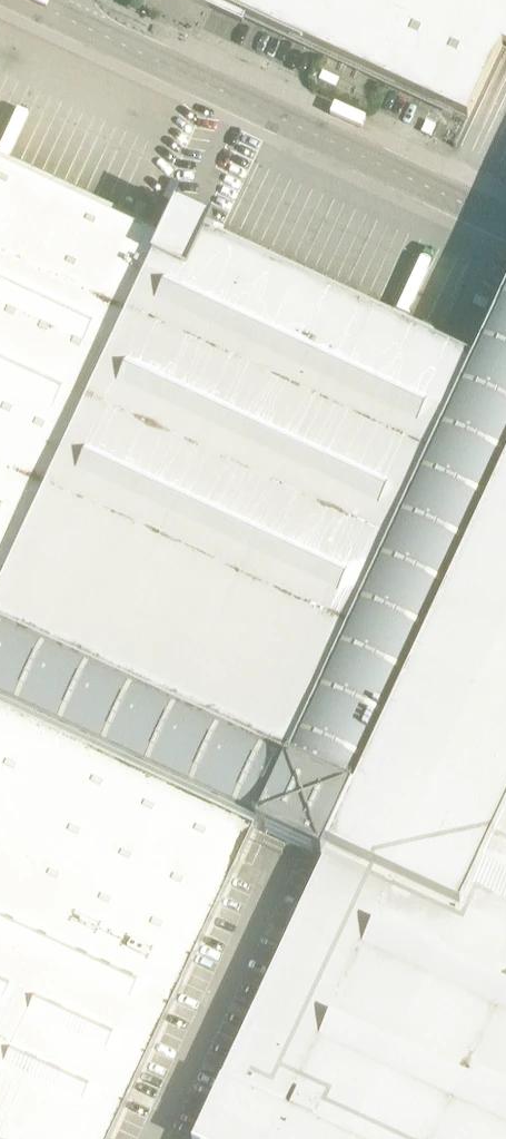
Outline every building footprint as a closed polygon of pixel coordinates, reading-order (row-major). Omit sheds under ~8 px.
[(243,23),(246,16),(468,120),(505,39),(505,0),(192,0),(243,23)] [(0,169),(0,594),(162,245),(161,244),(0,169)] [(463,386),(473,363),(208,238),(215,223),(211,221),(209,225),(181,212),(183,208),(179,206),(161,244),(162,245),(0,594),(0,628),(287,763),(463,386)] [(501,307),(500,306),(473,363),(463,386),(287,763),(0,628),(0,711),(255,830),(265,835),(321,861),(323,862),(505,468),(505,295),(501,307)] [(323,862),(314,883),(195,1138),(505,1138),(505,468),(323,862)] [(235,874),(255,830),(0,711),(0,1138),(112,1138),(235,874)]
